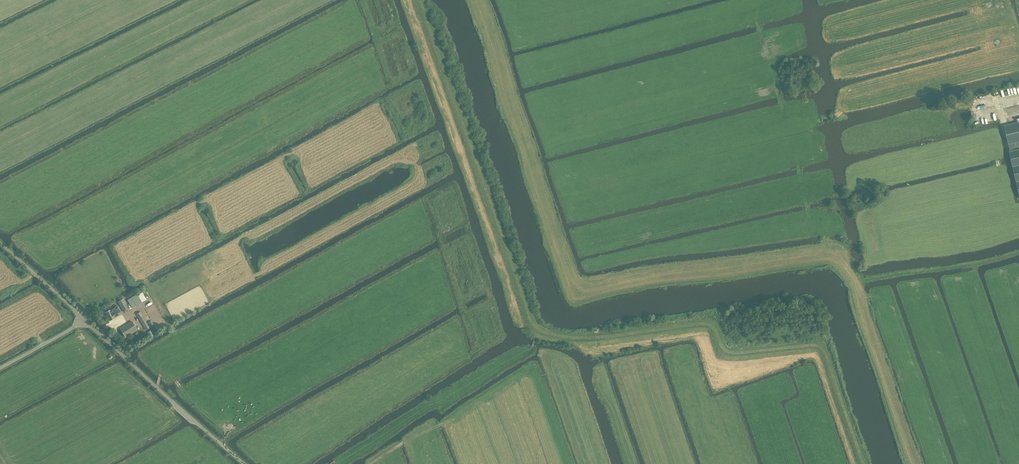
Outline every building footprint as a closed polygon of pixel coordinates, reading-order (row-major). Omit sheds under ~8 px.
[(1004,127),(1010,152),(1009,152),(1018,194),(1018,123),(1004,127)] [(142,292),(137,295),(141,303),(146,300),(142,292)] [(137,295),(128,300),(132,308),(141,303),(137,295)] [(123,312),(129,309),(124,299),(118,302),(123,312)] [(112,310),(110,306),(103,309),(110,321),(115,319),(114,318),(122,314),(118,306),(112,310)] [(146,330),(149,328),(140,312),(136,314),(146,330)] [(125,338),(137,330),(132,322),(120,329),(125,338)]
